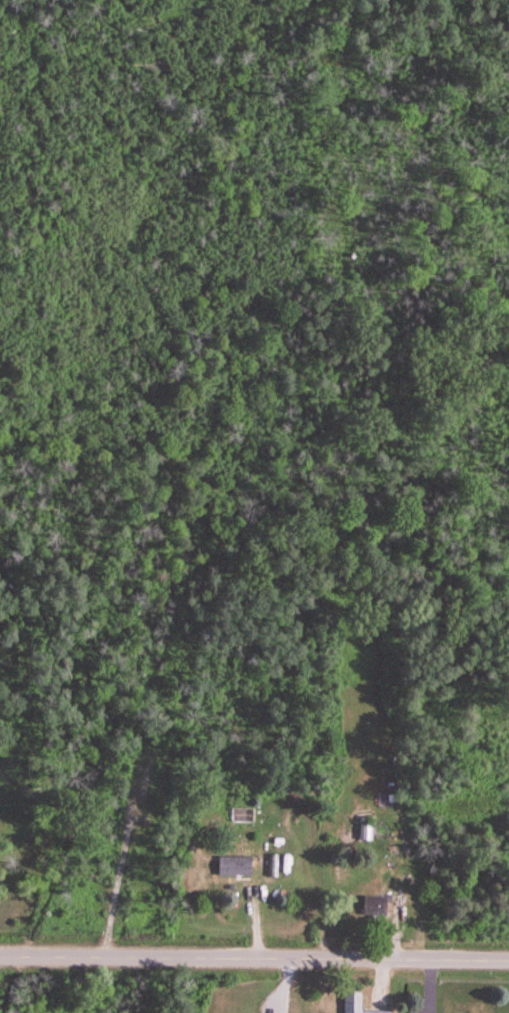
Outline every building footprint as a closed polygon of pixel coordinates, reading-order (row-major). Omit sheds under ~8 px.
[(367,826),(359,826),(359,840),(367,840),(367,826)] [(216,875),(250,875),(250,856),(216,856),(216,875)] [(385,918),(385,896),(360,896),(360,918),(385,918)] [(387,1011),(360,1011),(360,992),(341,992),(341,1012),(387,1012),(387,1011)]
